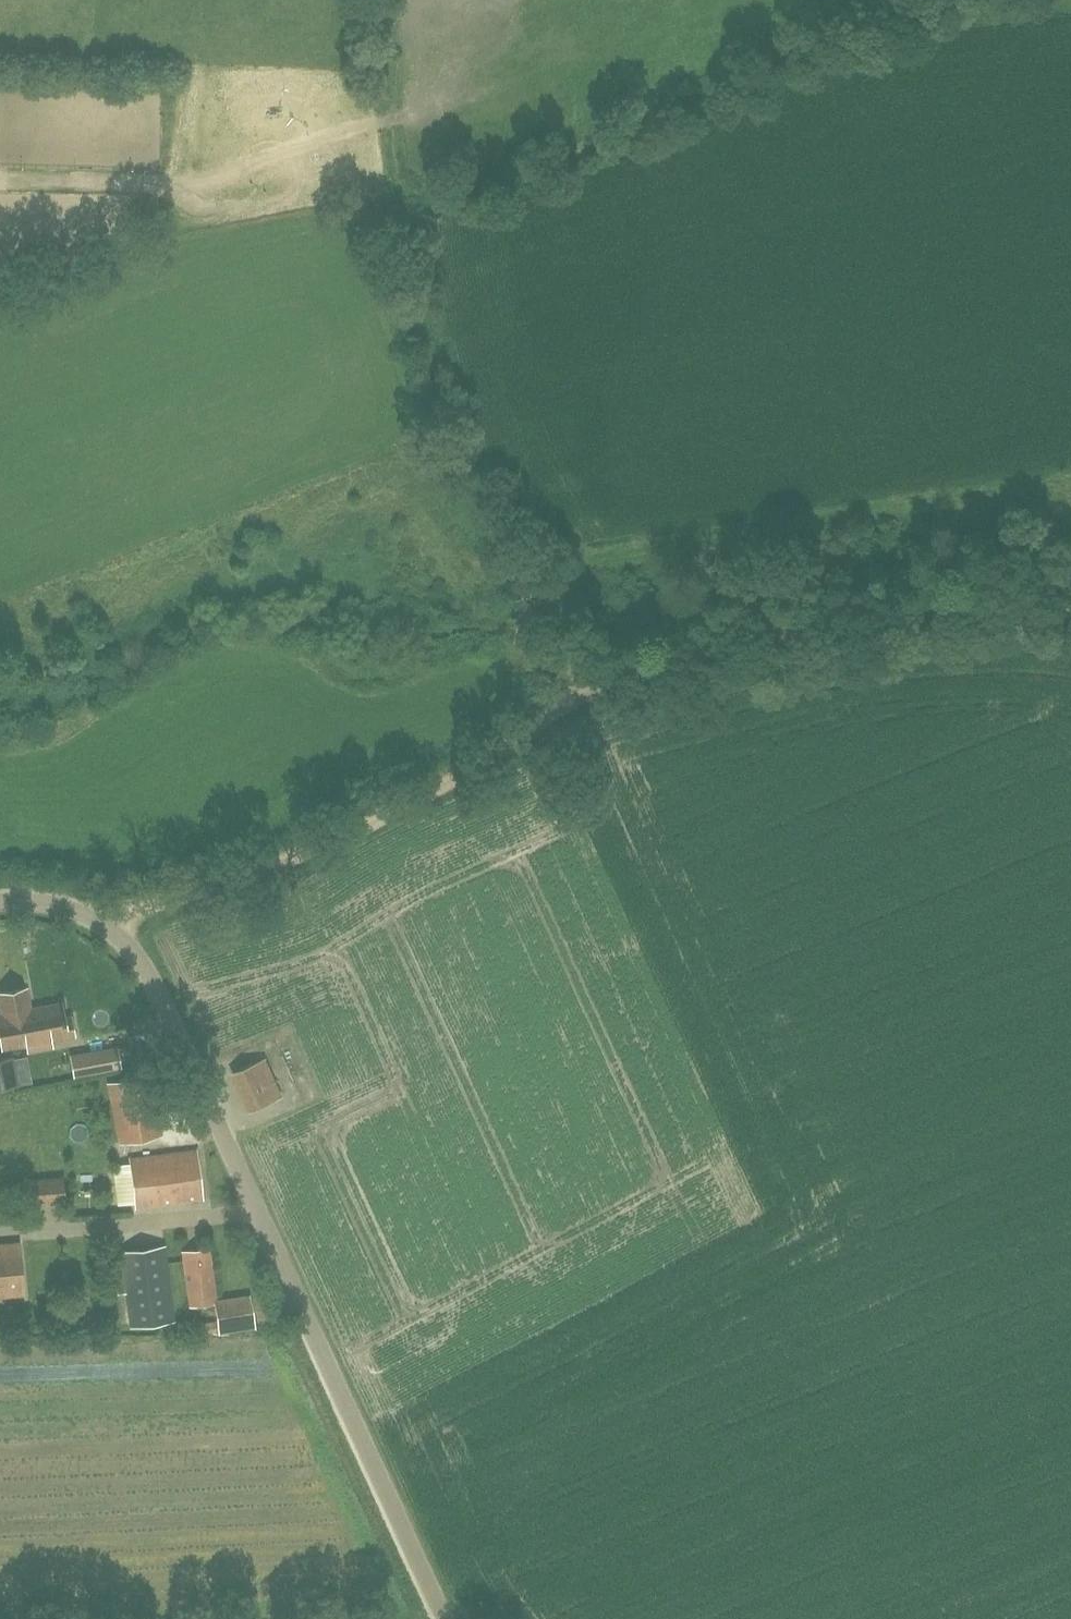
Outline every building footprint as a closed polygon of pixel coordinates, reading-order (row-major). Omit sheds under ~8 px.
[(1,1035),(3,1047),(27,1043),(29,1049),(52,1045),(51,1039),(74,1034),(71,1016),(64,1018),(62,1002),(31,1008),(27,988),(0,993),(0,999),(3,1013),(0,1014),(0,1035),(1,1035)] [(75,1074),(120,1065),(117,1048),(71,1056),(75,1074)] [(13,1063),(12,1056),(0,1058),(0,1088),(17,1085),(13,1063)] [(237,1071),(254,1109),(280,1097),(263,1060),(237,1071)] [(118,1143),(161,1134),(149,1075),(106,1083),(118,1143)] [(136,1206),(203,1198),(196,1149),(130,1158),(136,1206)] [(28,1205),(64,1202),(62,1176),(26,1179),(28,1205)] [(130,1325),(173,1319),(164,1247),(120,1253),(130,1325)] [(250,1298),(216,1303),(209,1248),(182,1252),(190,1306),(215,1302),(219,1333),(254,1328),(250,1298)] [(19,1296),(16,1257),(0,1259),(0,1298),(19,1296)]
